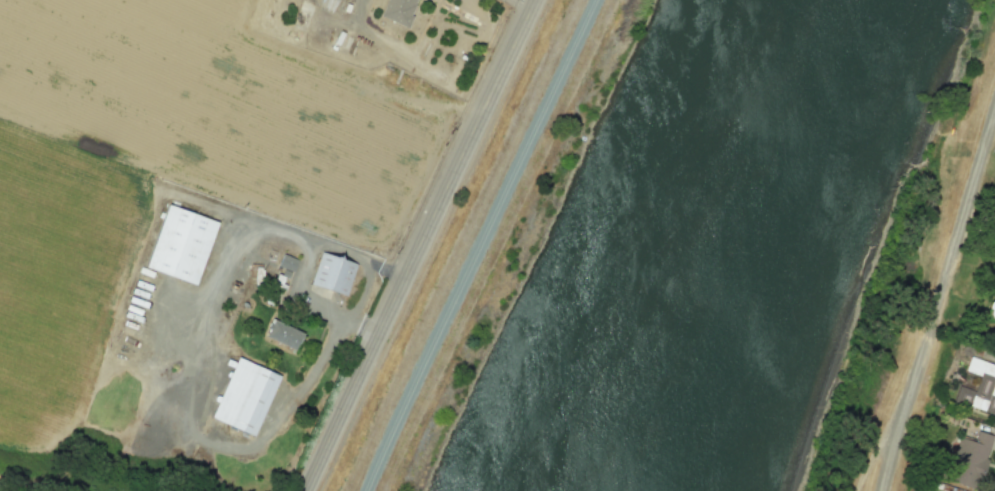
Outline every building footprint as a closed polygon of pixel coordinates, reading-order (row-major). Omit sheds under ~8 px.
[(380,14),(407,27),(413,15),(410,14),(415,4),(414,3),(415,0),(387,0),(380,14)] [(167,204),(219,222),(196,285),(146,267),(167,204)] [(321,251),(310,283),(346,295),(356,264),(341,259),(339,255),(335,257),(321,251)] [(298,260),(283,253),(278,265),(293,272),(298,260)] [(295,349),(303,332),(272,319),(264,336),(295,349)] [(970,357),(966,371),(979,375),(975,389),(959,384),(953,401),(994,414),(994,366),(970,357)] [(237,358),(279,377),(252,437),(210,417),(237,358)] [(993,435),(977,431),(974,441),(958,437),(945,480),(977,490),(993,435)]
